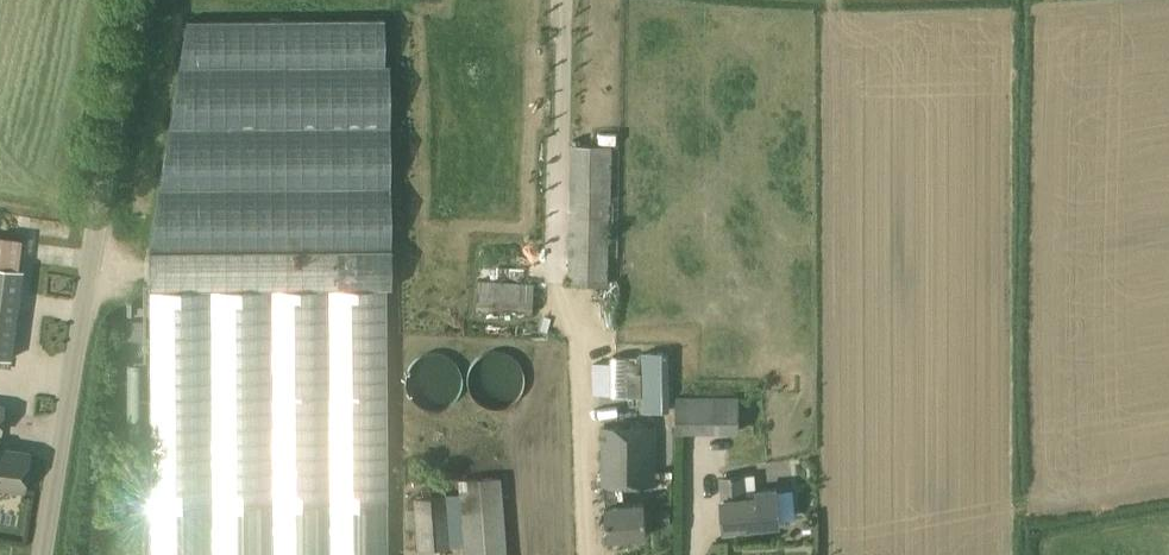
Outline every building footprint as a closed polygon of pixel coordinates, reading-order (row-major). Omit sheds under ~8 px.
[(151,554),(388,554),(387,501),(386,288),(392,288),(390,64),(384,64),(384,18),(186,20),(148,250),(148,289),(150,504),(151,554)] [(572,144),(569,284),(608,285),(613,145),(572,144)] [(11,357),(24,268),(0,264),(0,355),(11,357)] [(535,282),(478,280),(477,310),(534,313),(535,282)] [(643,377),(627,377),(627,396),(643,395),(643,411),(670,411),(669,351),(642,351),(643,377)] [(485,356),(486,393),(519,392),(519,356),(485,356)] [(741,432),(741,395),(676,396),(676,432),(740,432),(741,432)] [(602,426),(602,481),(602,486),(605,486),(607,505),(605,505),(609,539),(648,534),(645,501),(625,503),(623,486),(656,486),(656,426),(602,426)] [(24,488),(29,451),(0,447),(0,484),(24,488)] [(724,528),(761,524),(761,523),(779,522),(779,523),(780,523),(777,489),(757,491),(758,496),(745,497),(743,475),(722,477),(724,499),(722,499),(724,528)] [(458,480),(464,554),(507,554),(500,476),(458,480)] [(459,531),(456,495),(413,497),(417,550),(451,547),(449,532),(459,531)]
